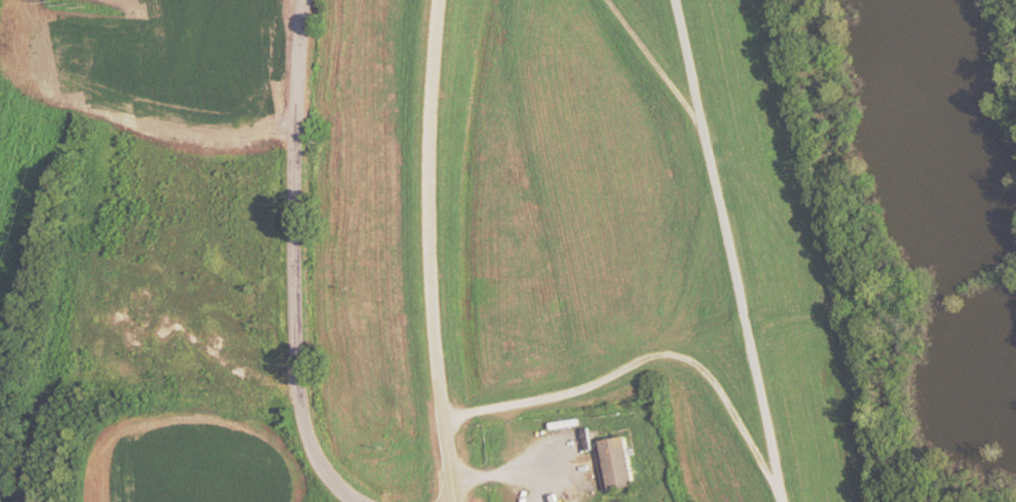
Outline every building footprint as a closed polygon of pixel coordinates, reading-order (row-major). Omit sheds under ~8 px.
[(599,494),(631,490),(624,441),(592,446),(599,494)]
